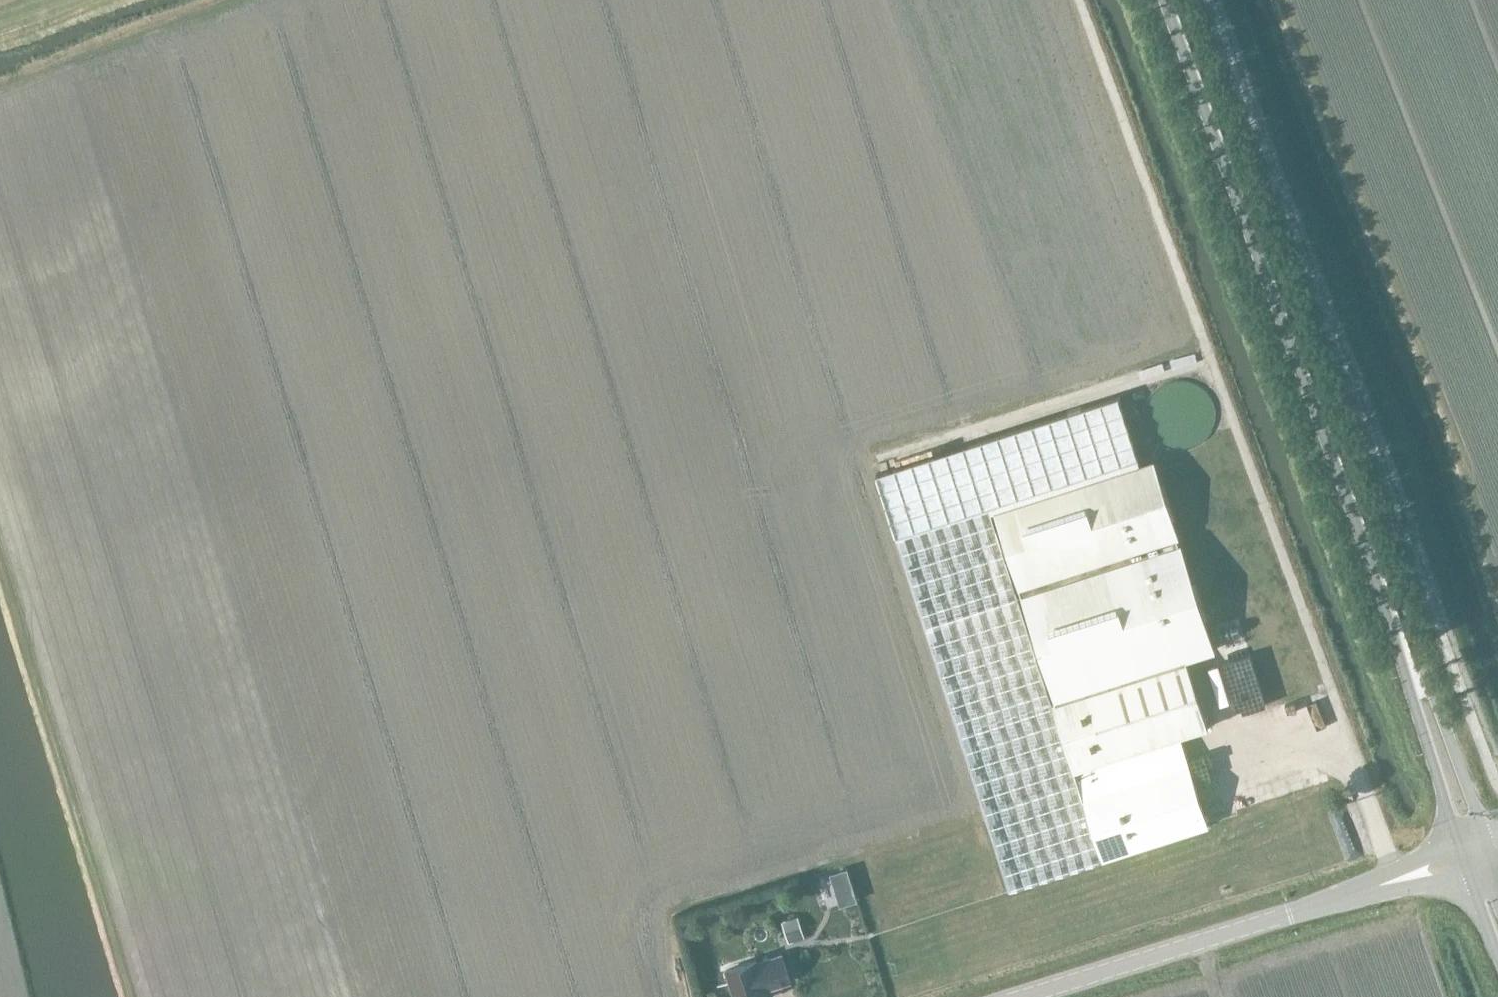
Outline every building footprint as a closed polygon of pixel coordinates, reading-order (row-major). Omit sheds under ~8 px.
[(1167,447),(1179,449),(1190,448),(1200,443),(1208,436),(1213,426),(1216,415),(1213,402),(1206,390),(1195,382),(1182,379),(1168,381),(1156,388),(1149,397),(1145,408),(1145,420),(1149,432),(1157,441),(1167,447)] [(1117,396),(876,475),(927,635),(1012,890),(1019,887),(1103,860),(1104,859),(1051,701),(1017,594),(991,512),(1139,463),(1117,396)] [(1139,463),(991,512),(1017,594),(1178,543),(1176,535),(1178,535),(1153,459),(1139,463)] [(1178,543),(1017,594),(1051,701),(1104,859),(1109,858),(1208,825),(1180,736),(1209,727),(1187,659),(1187,658),(1215,649),(1180,542),(1178,543)] [(1274,704),(1264,706),(1271,731),(1281,728),(1274,704)] [(1351,799),(1340,803),(1360,858),(1372,854),(1351,799)] [(847,868),(831,873),(841,905),(857,900),(847,868)] [(731,983),(734,983),(739,996),(769,996),(767,991),(792,983),(784,956),(759,964),(758,962),(728,972),(731,983)]
